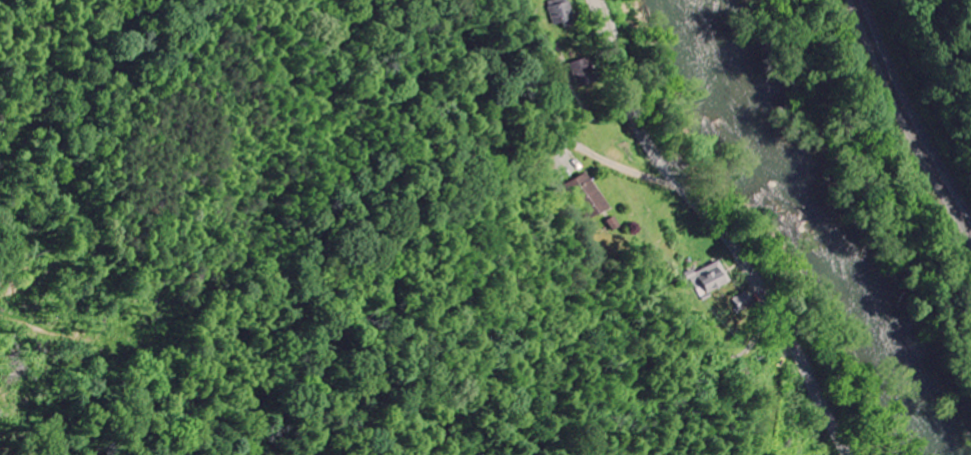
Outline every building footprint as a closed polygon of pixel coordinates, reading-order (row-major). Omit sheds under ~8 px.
[(567,24),(569,30),(581,26),(572,0),(557,0),(552,2),(561,27),(567,24)] [(707,302),(720,297),(717,291),(734,284),(724,262),(696,274),(707,302)]
